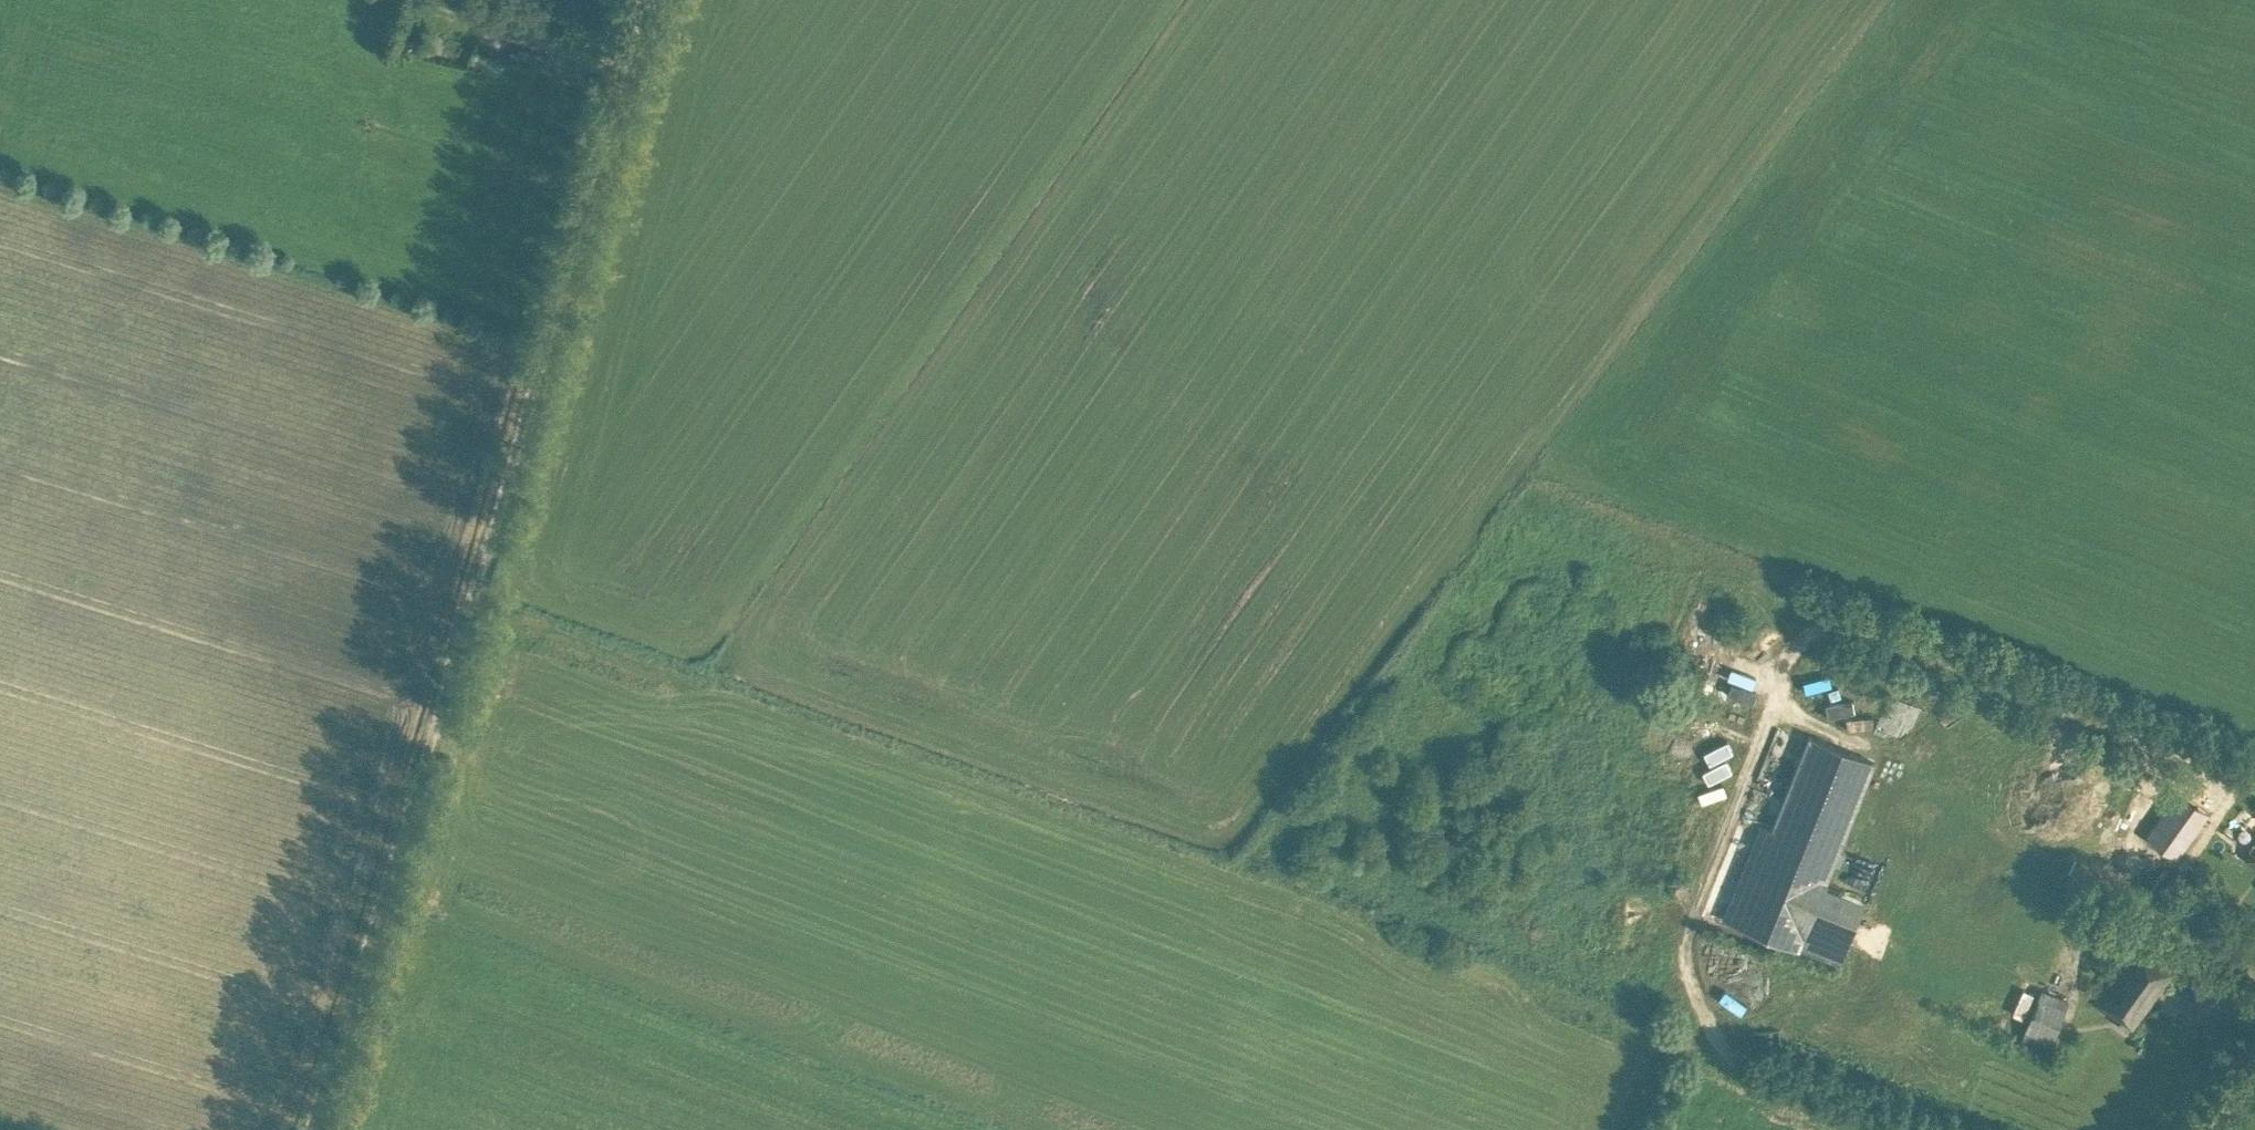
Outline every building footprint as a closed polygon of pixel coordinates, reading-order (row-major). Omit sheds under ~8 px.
[(1830,671),(1828,702),(1871,705),(1873,673),(1830,671)] [(1769,832),(1733,922),(1800,949),(1802,945),(1839,960),(1864,897),(1827,882),(1875,761),(1808,734),(1769,832)] [(2097,1001),(2130,1027),(2171,972),(2138,947),(2097,1001)] [(2043,988),(2023,1037),(2049,1048),(2069,999),(2043,988)]
